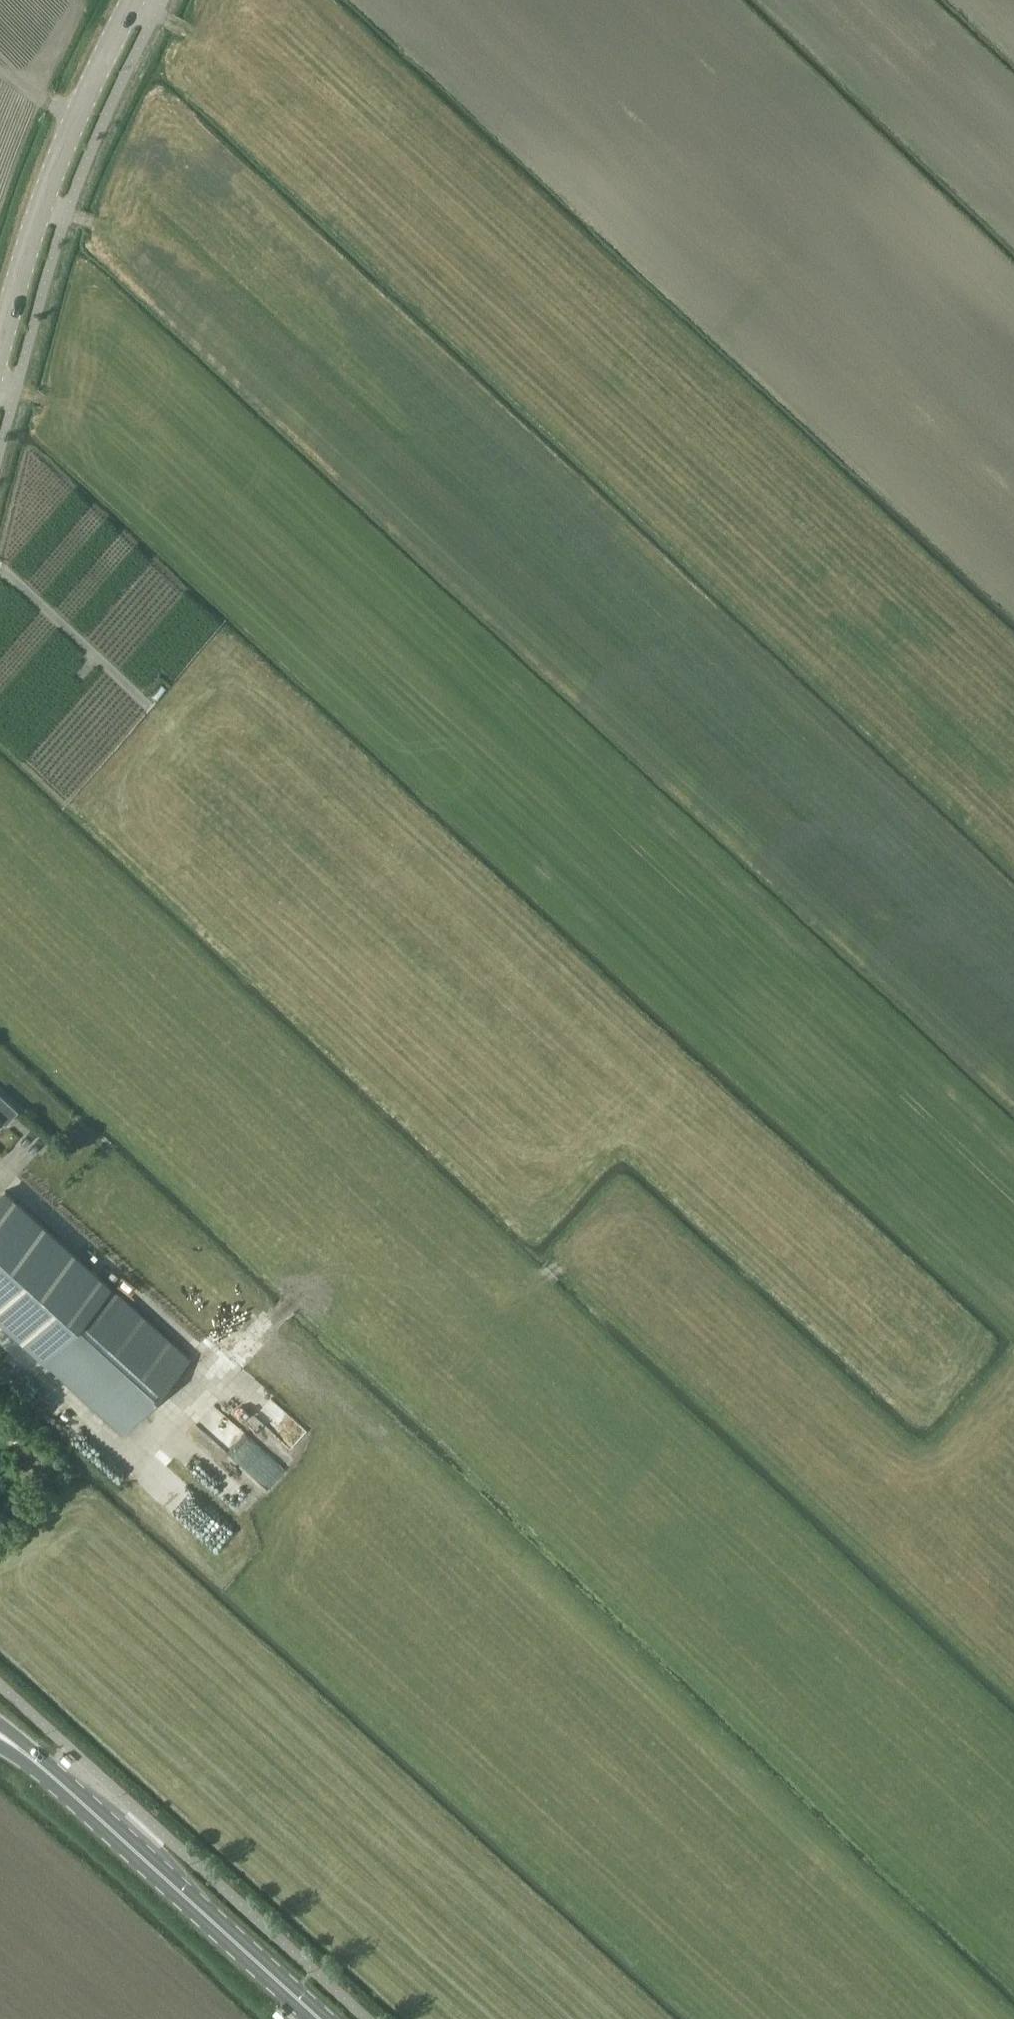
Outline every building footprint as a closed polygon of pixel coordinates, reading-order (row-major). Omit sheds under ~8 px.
[(6,1124),(19,1111),(0,1093),(0,1119),(6,1124)] [(6,1191),(0,1197),(0,1320),(44,1360),(43,1361),(123,1434),(192,1358),(111,1286),(6,1191)]
